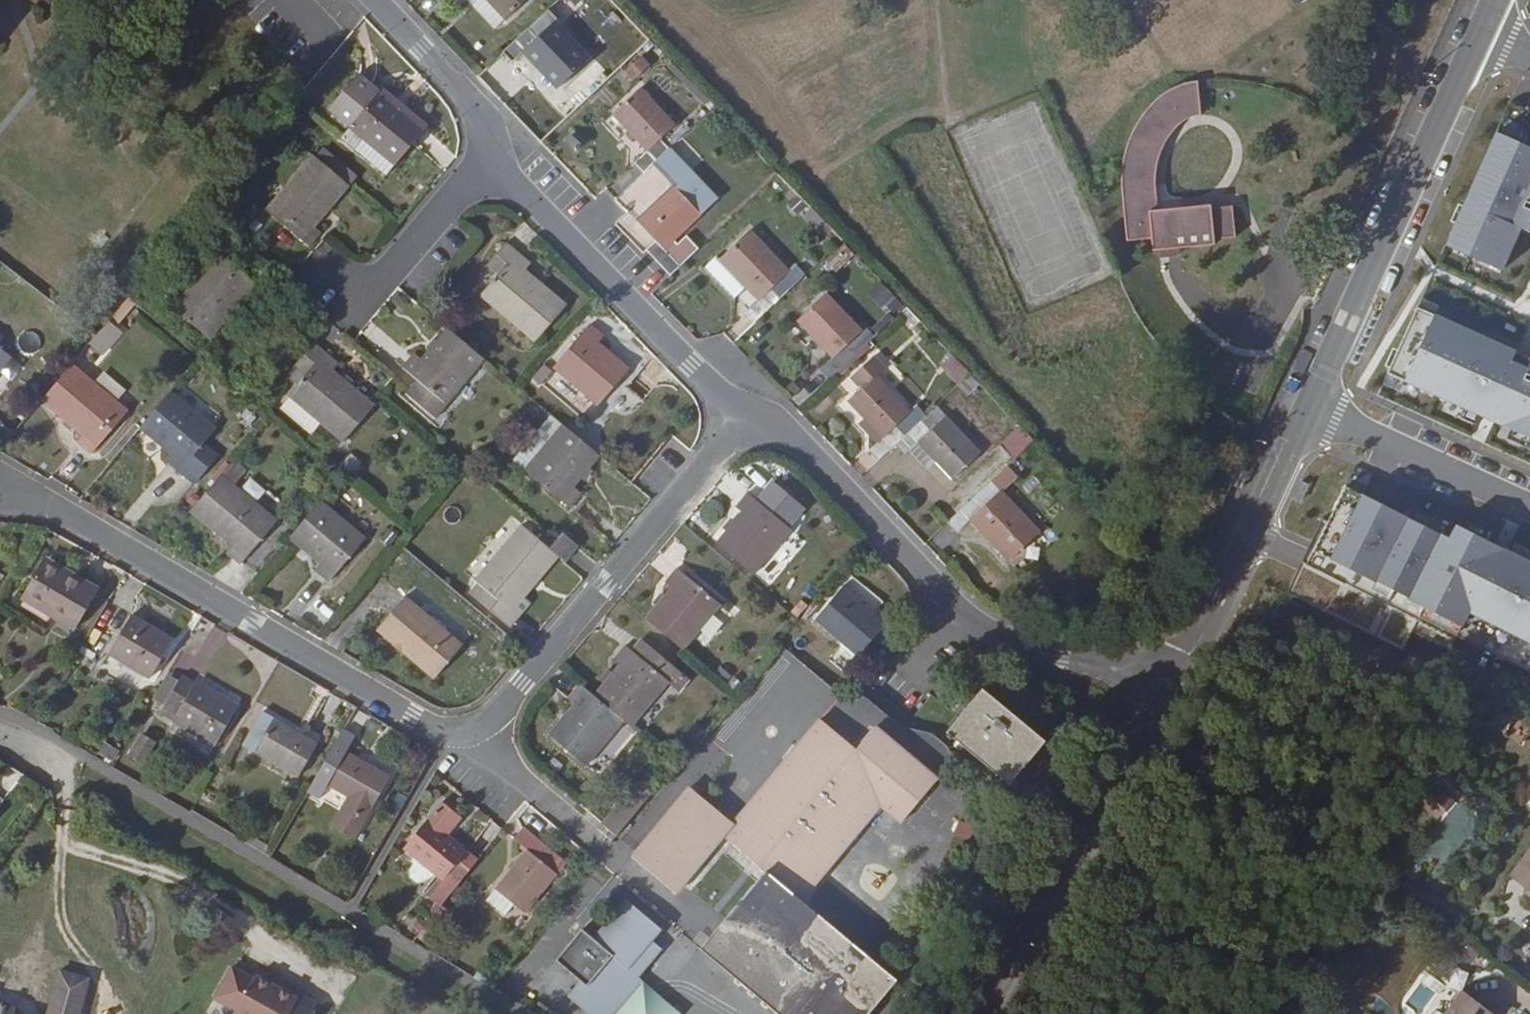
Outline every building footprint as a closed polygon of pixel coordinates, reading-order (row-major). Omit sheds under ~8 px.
[(468,0),(494,29),(526,0),(468,0)] [(550,7),(503,51),(512,61),(524,49),(560,87),(589,60),(556,25),(562,19),(550,7)] [(635,80),(650,66),(641,58),(626,71),(635,80)] [(382,89),(380,92),(359,73),(328,109),(349,128),(394,165),(394,166),(427,127),(382,89)] [(676,124),(641,86),(612,114),(648,151),(636,163),(645,173),(654,165),(670,149),(670,148),(661,138),(676,124)] [(697,87),(692,93),(704,104),(709,99),(697,87)] [(1234,205),(1164,210),(1159,122),(1201,119),(1200,89),(1123,94),(1132,241),(1153,240),(1154,250),(1236,245),(1234,205)] [(284,123),(293,130),(304,118),(295,110),(284,123)] [(340,138),(385,175),(394,165),(349,128),(340,138)] [(1449,232),(1504,258),(1519,226),(1529,231),(1529,146),(1497,130),(1449,232)] [(320,144),(312,154),(350,186),(358,176),(320,144)] [(692,172),(670,149),(654,165),(676,188),(692,172)] [(312,154),(265,209),(310,247),(322,232),(316,227),(351,186),(350,186),(312,154)] [(718,200),(692,172),(676,188),(639,222),(656,240),(655,241),(646,249),(671,275),(699,248),(688,236),(679,244),(676,240),(718,200)] [(801,212),(809,205),(798,193),(790,201),(801,212)] [(790,267),(749,226),(704,270),(733,299),(745,288),(758,301),(746,312),(755,322),(804,276),(793,265),(790,267)] [(1449,232),(1444,241),(1499,268),(1504,258),(1449,232)] [(507,241),(487,265),(498,274),(480,294),(535,342),(568,304),(527,269),(532,262),(507,241)] [(855,254),(845,243),(826,261),(836,273),(855,254)] [(218,251),(172,308),(210,340),(257,283),(218,251)] [(885,307),(896,296),(886,285),(875,296),(885,307)] [(827,293),(798,321),(833,358),(820,369),(830,379),(857,353),(848,344),(862,330),(860,328),(827,293)] [(1384,369),(1529,438),(1529,353),(1528,357),(1415,303),(1384,369)] [(898,315),(912,329),(921,321),(907,307),(898,315)] [(116,312),(109,319),(121,329),(127,321),(116,312)] [(96,335),(108,344),(121,329),(109,319),(96,335)] [(552,368),(598,406),(631,368),(600,341),(605,336),(591,323),(552,368)] [(862,330),(848,344),(857,353),(867,344),(876,336),(866,326),(862,330)] [(486,359),(448,327),(422,358),(414,352),(402,366),(417,379),(406,392),(436,418),(486,359)] [(340,364),(314,342),(287,374),(297,383),(287,395),(343,442),(375,404),(335,370),(340,364)] [(857,353),(838,372),(841,375),(870,347),(867,344),(857,353)] [(12,356),(0,347),(0,372),(12,356)] [(911,409),(879,374),(886,367),(875,355),(850,378),(860,388),(847,400),(864,418),(859,423),(877,442),(870,449),(880,460),(896,444),(927,415),(916,404),(911,409)] [(961,383),(971,373),(954,355),(944,365),(961,383)] [(129,410),(73,362),(40,401),(82,436),(77,442),(91,455),(129,410)] [(544,364),(532,377),(541,385),(553,372),(544,364)] [(195,485),(220,455),(205,441),(217,427),(172,389),(139,428),(170,454),(165,460),(195,485)] [(247,406),(238,416),(251,427),(259,417),(247,406)] [(981,453),(937,406),(896,444),(906,454),(910,450),(928,469),(936,461),(953,479),(981,453)] [(601,456),(551,414),(513,460),(524,469),(569,507),(582,492),(576,487),(601,456)] [(1013,460),(1034,440),(1020,425),(999,445),(1013,460)] [(1019,477),(1008,465),(948,522),(957,532),(970,520),(1009,562),(1041,532),(1003,491),(1019,477)] [(223,473),(190,511),(232,546),(226,553),(239,564),(278,520),(223,473)] [(1346,480),(1313,545),(1376,577),(1377,575),(1409,591),(1407,593),(1462,620),(1467,607),(1529,638),(1529,557),(1456,519),(1450,532),(1346,480)] [(735,506),(741,511),(715,542),(754,575),(792,530),(747,492),(735,506)] [(321,500),(289,538),(320,564),(315,571),(328,582),(367,538),(321,500)] [(549,548),(521,524),(475,579),(478,581),(470,592),(512,626),(532,602),(525,597),(560,557),(549,548)] [(393,544),(400,537),(389,528),(382,535),(393,544)] [(1109,534),(1119,546),(1127,539),(1118,528),(1109,534)] [(579,547),(562,533),(549,548),(560,557),(566,562),(579,547)] [(49,560),(44,557),(37,570),(42,573),(49,560)] [(37,570),(21,597),(75,630),(99,589),(49,560),(42,573),(37,570)] [(665,581),(671,587),(646,617),(685,650),(722,605),(677,567),(665,581)] [(784,595),(772,585),(767,591),(779,602),(784,595)] [(887,623),(843,586),(814,620),(858,657),(887,623)] [(405,596),(378,629),(435,678),(463,645),(405,596)] [(174,639),(131,614),(108,653),(150,677),(174,639)] [(625,721),(633,727),(635,724),(669,683),(679,692),(689,680),(640,639),(632,649),(625,644),(613,658),(619,664),(613,671),(603,683),(593,694),(625,721)] [(774,642),(761,656),(764,660),(777,644),(774,642)] [(720,666),(714,674),(727,684),(733,676),(720,666)] [(598,679),(603,683),(613,671),(608,668),(598,679)] [(164,705),(179,680),(168,674),(153,699),(164,705)] [(164,705),(159,712),(173,720),(173,721),(216,745),(238,707),(195,681),(182,674),(179,680),(164,705)] [(727,684),(726,684),(735,692),(743,683),(734,675),(733,676),(727,684)] [(574,702),(548,733),(587,766),(625,721),(593,694),(580,682),(568,697),(574,702)] [(1009,785),(1046,741),(983,688),(946,731),(1009,785)] [(262,710),(248,734),(244,742),(256,749),(254,752),(298,778),(319,742),(275,717),(262,710)] [(732,821),(735,824),(725,836),(766,870),(775,878),(803,901),(881,808),(900,824),(939,778),(875,725),(874,727),(857,748),(842,736),(820,717),(732,821)] [(847,731),(842,736),(857,748),(874,727),(869,723),(856,739),(847,731)] [(646,732),(635,724),(633,727),(643,736),(646,732)] [(343,728),(307,792),(320,799),(327,785),(347,797),(331,825),(355,839),(392,776),(347,750),(356,735),(343,728)] [(156,742),(141,734),(129,753),(144,762),(156,742)] [(113,761),(120,750),(104,741),(98,752),(113,761)] [(242,745),(254,752),(256,749),(244,742),(242,745)] [(633,817),(653,793),(637,780),(617,803),(601,822),(617,836),(633,817)] [(732,821),(688,785),(630,856),(675,892),(677,894),(684,886),(717,846),(725,836),(735,824),(732,821)] [(1437,785),(1420,805),(1436,819),(1453,799),(1437,785)] [(428,818),(403,849),(434,875),(438,878),(426,893),(436,901),(442,905),(479,859),(468,850),(469,850),(449,835),(463,818),(442,800),(427,818),(428,818)] [(527,849),(485,899),(504,916),(514,904),(526,914),(568,863),(551,849),(551,850),(523,828),(514,839),(527,849)] [(270,846),(250,834),(245,842),(265,854),(270,846)] [(725,836),(717,846),(723,851),(757,880),(766,870),(725,836)] [(684,886),(691,892),(723,851),(717,846),(684,886)] [(1510,875),(1526,887),(1523,891),(1529,896),(1529,849),(1510,875)] [(426,885),(434,875),(413,858),(410,862),(416,866),(410,872),(411,879),(419,885),(426,885)] [(779,1013),(868,1013),(897,980),(803,901),(775,878),(766,870),(757,880),(725,919),(713,934),(700,949),(779,1013)] [(670,899),(713,934),(725,919),(691,892),(684,886),(677,894),(675,892),(670,899)] [(628,899),(595,939),(585,931),(560,962),(583,982),(570,997),(591,1013),(616,1013),(644,979),(643,978),(666,950),(656,941),(666,930),(628,899)] [(427,913),(432,917),(442,905),(436,901),(427,913)] [(1463,946),(1459,951),(1480,967),(1484,961),(1463,946)] [(209,1002),(232,1013),(310,1013),(317,1002),(232,957),(209,1002)] [(481,970),(474,978),(491,987),(497,980),(481,970)] [(49,1013),(81,1013),(88,988),(90,980),(88,979),(83,977),(61,971),(59,975),(58,977),(49,1013)] [(1444,1013),(1492,1013),(1462,991),(1444,1013)] [(14,1010),(10,1007),(0,1005),(0,1013),(16,1013),(14,1010)]
